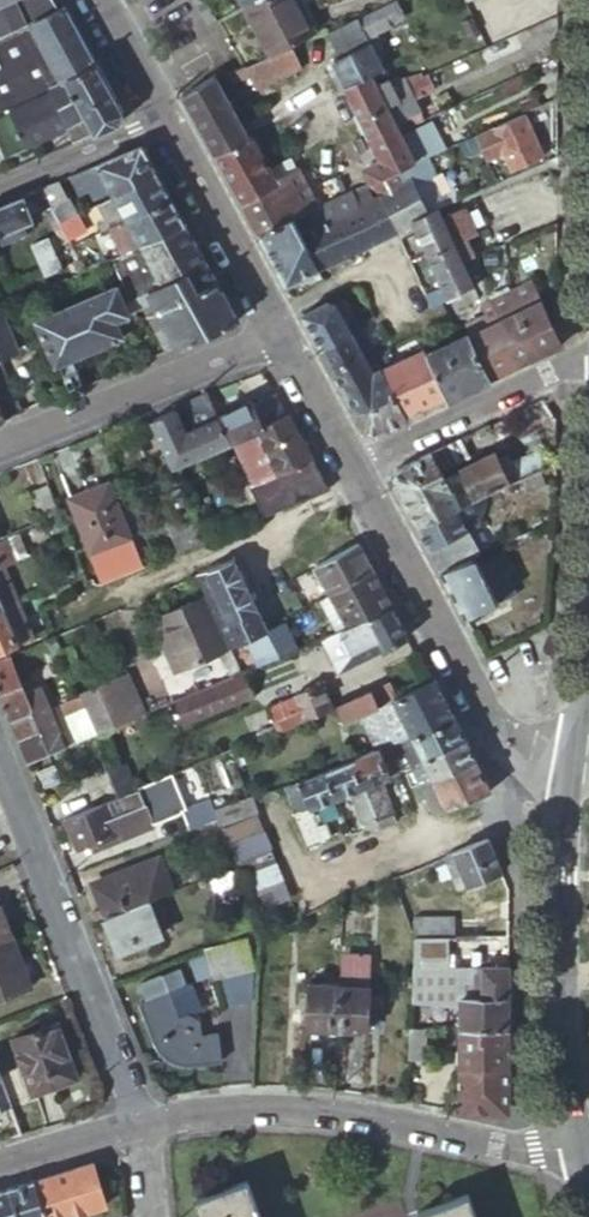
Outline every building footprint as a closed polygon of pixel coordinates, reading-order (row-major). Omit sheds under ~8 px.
[(50,89),(98,67),(66,9),(58,13),(52,0),(0,0),(0,111),(50,89)] [(243,5),(269,55),(292,46),(323,33),(312,12),(304,16),(296,0),(252,0),(243,5)] [(396,0),(392,0),(346,23),(345,23),(327,32),(339,56),(332,60),(344,86),(370,74),(382,68),(366,34),(403,15),(396,0)] [(469,34),(479,29),(472,16),(462,21),(469,34)] [(520,48),(513,33),(471,52),(479,68),(520,48)] [(269,55),(246,65),(251,75),(256,87),(301,68),(292,46),(269,55)] [(245,64),(227,72),(230,81),(232,80),(233,83),(251,75),(246,65),(245,64)] [(122,112),(98,67),(50,89),(66,127),(73,142),(117,123),(122,112)] [(394,91),(406,117),(413,114),(406,100),(405,101),(398,85),(421,74),(420,72),(376,86),(382,96),(394,91)] [(427,72),(421,74),(398,85),(405,101),(406,100),(434,88),(427,72)] [(376,86),(370,74),(344,86),(350,98),(376,86)] [(204,135),(239,119),(215,78),(214,76),(181,94),(204,135)] [(526,76),(455,101),(461,119),(532,94),(526,76)] [(397,129),(409,123),(406,117),(394,91),(382,96),(376,86),(350,98),(368,138),(395,125),(397,129)] [(0,111),(0,145),(3,153),(66,127),(50,89),(0,111)] [(541,154),(522,113),(475,134),(482,149),(485,156),(501,148),(511,168),(541,154)] [(249,134),(239,119),(204,135),(213,150),(215,150),(249,134)] [(395,125),(368,138),(379,160),(363,167),(362,167),(369,182),(371,182),(413,162),(434,153),(446,147),(433,119),(412,129),(409,123),(397,129),(395,125)] [(73,142),(66,127),(3,153),(0,145),(0,172),(73,142)] [(250,134),(249,134),(215,150),(224,169),(260,152),(250,134)] [(475,134),(456,143),(463,158),(482,149),(475,134)] [(111,194),(154,172),(141,147),(69,176),(77,193),(86,189),(91,198),(109,189),(111,194)] [(260,152),(224,169),(232,184),(268,166),(260,152)] [(438,160),(434,153),(413,162),(371,182),(394,230),(412,222),(429,214),(426,207),(414,183),(439,171),(442,170),(438,160)] [(231,185),(241,201),(276,183),(273,177),(268,166),(232,184),(231,185)] [(259,233),(314,207),(295,166),(273,177),(276,183),(241,201),(259,233)] [(439,171),(414,183),(426,207),(434,203),(451,195),(439,171)] [(124,220),(169,199),(154,172),(111,194),(124,220)] [(58,221),(75,213),(59,180),(41,188),(52,209),(58,221)] [(394,230),(371,182),(369,182),(346,193),(314,207),(259,233),(285,282),(394,230)] [(24,194),(0,205),(0,240),(1,242),(24,232),(21,225),(34,219),(24,194)] [(111,194),(92,204),(102,223),(98,225),(101,231),(108,228),(115,224),(124,220),(111,194)] [(183,225),(169,199),(124,220),(115,224),(108,228),(119,253),(136,245),(144,242),(183,225)] [(434,203),(426,207),(429,214),(438,210),(437,207),(436,208),(434,203)] [(448,213),(444,223),(454,244),(465,239),(476,234),(463,206),(448,213)] [(62,229),(58,221),(52,209),(47,212),(57,231),(62,229)] [(444,223),(438,210),(429,214),(412,222),(418,235),(444,223)] [(65,235),(67,239),(84,231),(75,213),(58,221),(62,229),(65,235)] [(454,244),(444,223),(418,235),(428,257),(444,249),(454,244)] [(203,263),(183,225),(144,242),(151,253),(166,279),(203,263)] [(60,238),(65,235),(62,229),(57,231),(57,232),(60,238)] [(34,243),(46,275),(63,268),(50,236),(34,243)] [(465,239),(454,244),(462,261),(473,256),(465,239)] [(119,253),(114,255),(119,266),(133,261),(134,262),(151,253),(144,242),(136,245),(119,253)] [(462,261),(454,244),(444,249),(448,260),(433,267),(448,299),(474,287),(462,261)] [(90,245),(74,252),(77,262),(80,269),(96,260),(90,245)] [(444,249),(428,257),(433,267),(448,260),(444,249)] [(501,265),(499,252),(481,253),(483,267),(501,265)] [(133,261),(119,266),(125,281),(132,295),(148,288),(134,262),(133,261)] [(80,269),(77,262),(72,264),(76,273),(81,271),(80,269)] [(236,321),(203,263),(166,279),(154,285),(154,286),(148,288),(132,295),(125,281),(37,319),(56,363),(124,334),(118,318),(131,312),(130,309),(145,303),(159,297),(170,326),(157,331),(165,351),(236,321)] [(560,346),(555,337),(528,282),(508,292),(508,294),(539,356),(560,346)] [(516,367),(539,356),(508,294),(508,292),(486,304),(486,305),(516,367)] [(145,303),(157,331),(170,326),(159,297),(145,303)] [(306,319),(320,346),(360,325),(355,315),(343,321),(333,301),(330,300),(306,312),(305,311),(302,313),(306,319)] [(492,378),(516,367),(486,305),(486,304),(482,305),(486,314),(466,323),(492,378)] [(17,348),(0,305),(0,355),(17,348)] [(320,346),(331,366),(360,351),(368,347),(371,345),(360,325),(320,346)] [(446,400),(489,379),(468,333),(426,353),(445,396),(446,400)] [(368,347),(360,351),(363,356),(371,352),(368,347)] [(424,349),(378,367),(391,391),(401,411),(402,411),(404,413),(410,410),(445,396),(426,353),(424,349)] [(331,366),(342,387),(371,371),(365,361),(363,356),(360,351),(331,366)] [(365,361),(373,357),(371,352),(363,356),(365,361)] [(371,371),(378,367),(373,357),(365,361),(371,371)] [(342,387),(355,411),(391,391),(378,367),(371,371),(342,387)] [(229,383),(211,390),(214,397),(232,390),(229,383)] [(391,391),(355,411),(364,428),(376,433),(408,418),(404,413),(402,411),(401,411),(391,391)] [(170,468),(229,445),(216,418),(205,395),(182,406),(183,408),(176,411),(175,409),(149,421),(170,468)] [(216,418),(229,445),(264,431),(250,401),(216,418)] [(259,518),(327,490),(289,420),(264,431),(229,445),(248,488),(247,489),(259,518)] [(461,460),(452,441),(431,451),(441,471),(461,460)] [(511,462),(522,457),(517,446),(506,452),(511,462)] [(482,493),(487,491),(511,481),(507,473),(496,450),(460,467),(474,497),(482,493)] [(391,479),(415,524),(459,504),(441,471),(431,451),(396,468),(391,479)] [(538,468),(543,466),(536,451),(522,457),(511,462),(514,470),(518,477),(520,476),(538,468)] [(544,481),(538,468),(520,476),(526,490),(544,481)] [(511,481),(518,477),(514,470),(507,473),(511,481)] [(127,538),(108,484),(68,498),(88,553),(127,538)] [(60,516),(49,485),(32,492),(44,522),(60,516)] [(485,500),(482,493),(474,497),(459,504),(415,524),(428,547),(466,528),(461,519),(468,518),(471,517),(477,515),(483,501),(485,500)] [(192,512),(165,524),(177,553),(205,541),(192,512)] [(474,524),(471,517),(468,518),(461,519),(466,528),(474,524)] [(14,559),(27,554),(18,532),(5,537),(14,559)] [(6,562),(14,559),(5,537),(0,539),(0,564),(6,562)] [(372,573),(357,546),(315,569),(330,595),(342,589),(372,573)] [(498,554),(474,566),(482,581),(500,572),(506,569),(498,554)] [(469,555),(440,569),(464,615),(510,592),(500,572),(482,581),(474,566),(469,555)] [(21,601),(6,562),(0,564),(0,609),(21,601)] [(233,562),(197,577),(203,593),(226,648),(242,642),(253,667),(274,659),(263,633),(263,631),(233,562)] [(61,565),(50,569),(56,586),(68,582),(61,565)] [(391,610),(372,573),(342,589),(361,623),(391,610)] [(226,648),(203,593),(157,612),(180,667),(226,648)] [(19,643),(18,641),(35,635),(21,601),(0,609),(0,651),(19,643)] [(406,637),(391,610),(361,623),(340,631),(344,639),(330,646),(341,668),(356,661),(357,663),(370,656),(364,646),(377,639),(382,650),(406,637)] [(157,612),(150,615),(173,670),(180,667),(157,612)] [(292,646),(282,625),(266,632),(276,655),(292,646)] [(0,658),(0,703),(23,762),(63,746),(41,694),(26,700),(9,655),(0,658)] [(238,673),(171,701),(181,726),(249,699),(238,673)] [(114,680),(80,695),(95,732),(114,724),(129,718),(114,680)] [(433,680),(429,681),(393,700),(394,703),(371,713),(377,727),(391,721),(398,711),(407,728),(412,739),(452,719),(433,680)] [(320,685),(266,708),(275,730),(276,731),(296,723),(322,713),(331,709),(320,685)] [(386,686),(331,709),(337,725),(340,723),(342,722),(386,704),(392,701),(386,686)] [(75,740),(95,732),(80,695),(60,703),(75,740)] [(322,713),(296,723),(308,751),(334,740),(322,713)] [(342,722),(340,723),(343,731),(359,725),(356,719),(343,724),(342,722)] [(464,743),(452,719),(412,739),(424,763),(464,743)] [(400,742),(412,739),(407,728),(393,733),(396,744),(398,743),(400,742)] [(377,751),(388,747),(383,735),(366,741),(370,753),(377,751)] [(424,763),(412,739),(400,742),(404,751),(412,769),(424,763)] [(404,751),(400,742),(398,743),(396,744),(392,745),(397,754),(403,752),(404,751)] [(474,764),(464,743),(424,763),(433,780),(474,764)] [(397,754),(392,745),(388,747),(391,757),(397,754)] [(391,757),(388,747),(377,751),(381,762),(392,759),(391,757)] [(381,762),(377,751),(370,753),(353,758),(374,818),(390,812),(378,780),(386,777),(381,762)] [(374,818),(353,758),(325,768),(334,795),(345,791),(354,818),(358,817),(360,823),(374,818)] [(392,759),(381,762),(386,777),(394,774),(397,773),(392,759)] [(121,762),(105,767),(115,796),(119,795),(130,790),(129,788),(121,762)] [(433,780),(424,763),(412,769),(420,785),(433,780)] [(433,814),(470,799),(488,792),(474,764),(433,780),(440,795),(426,800),(425,801),(428,811),(431,810),(433,814)] [(325,768),(285,783),(305,842),(327,834),(323,822),(314,824),(307,804),(334,795),(325,768)] [(103,802),(64,819),(76,849),(87,844),(89,850),(151,824),(144,807),(177,794),(170,774),(130,790),(119,795),(125,808),(108,815),(103,802)] [(433,780),(420,785),(426,800),(440,795),(433,780)] [(255,812),(249,795),(211,808),(215,818),(217,825),(255,812)] [(208,800),(181,810),(189,828),(215,818),(208,800)] [(263,829),(258,814),(220,827),(225,842),(263,829)] [(269,845),(264,831),(226,843),(232,858),(269,845)] [(499,872),(486,839),(444,856),(450,868),(458,864),(467,885),(499,872)] [(274,862),(269,847),(234,859),(239,875),(274,862)] [(100,909),(103,916),(146,900),(172,889),(159,854),(124,869),(126,875),(92,888),(100,909)] [(280,879),(274,862),(239,875),(245,892),(280,879)] [(252,912),(287,899),(280,879),(245,892),(252,912)] [(146,900),(103,916),(117,951),(159,934),(146,900)] [(13,943),(0,909),(0,948),(13,943)] [(100,909),(89,913),(92,921),(103,916),(100,909)] [(414,917),(414,937),(449,937),(453,937),(453,918),(414,917)] [(449,937),(414,937),(414,971),(475,972),(475,966),(505,967),(505,955),(448,955),(449,937)] [(251,969),(244,938),(204,948),(211,979),(251,969)] [(0,948),(0,998),(29,987),(13,943),(0,948)] [(337,983),(336,1029),(365,1030),(366,1006),(370,1006),(370,994),(366,994),(368,956),(344,955),(343,983),(337,983)] [(506,1029),(506,967),(505,967),(475,966),(475,972),(474,988),(459,987),(459,1029),(506,1029)] [(305,1027),(336,1029),(337,983),(307,981),(306,991),(303,991),(302,1003),(305,1003),(305,1027)] [(198,1008),(188,983),(136,1003),(151,1045),(155,1052),(160,1057),(165,1060),(170,1063),(174,1064),(178,1065),(183,1066),(218,1062),(215,1033),(211,1033),(211,1030),(199,1032),(197,1020),(186,1013),(198,1008)] [(74,1079),(53,1024),(10,1041),(32,1096),(74,1079)] [(408,1027),(407,1057),(423,1058),(424,1028),(408,1027)] [(459,1029),(458,1113),(506,1114),(506,1029),(459,1029)] [(0,1081),(0,1112),(10,1109),(0,1081)] [(93,1163),(36,1180),(46,1216),(65,1216),(105,1205),(93,1163)] [(36,1180),(11,1188),(20,1216),(46,1216),(36,1180)] [(248,1180),(197,1196),(204,1216),(261,1216),(248,1180)] [(11,1188),(0,1191),(0,1216),(20,1216),(11,1188)] [(421,1216),(416,1200),(363,1216),(421,1216)] [(421,1216),(478,1216),(472,1200),(421,1216)]
